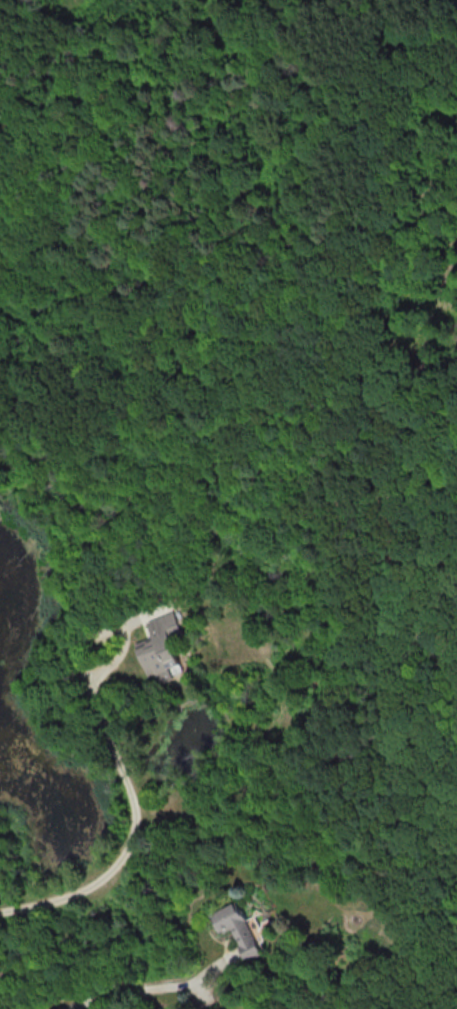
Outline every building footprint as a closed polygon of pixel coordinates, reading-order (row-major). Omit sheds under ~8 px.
[(146,620),(152,638),(136,644),(147,676),(156,673),(159,682),(183,673),(170,638),(182,634),(173,611),(146,620)] [(232,928),(247,962),(263,955),(239,901),(212,913),(220,933),(232,928)]
